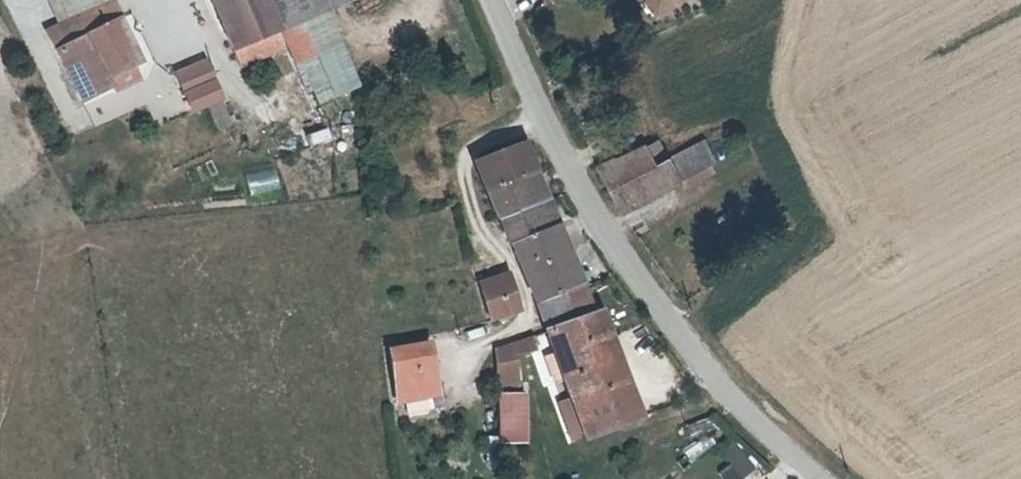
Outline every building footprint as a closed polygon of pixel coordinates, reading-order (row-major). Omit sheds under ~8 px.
[(56,27),(100,0),(40,0),(56,27)] [(293,56),(308,49),(296,25),(278,34),(272,21),(261,0),(210,0),(240,60),(284,40),(293,56)] [(272,21),(318,0),(261,0),(272,21)] [(322,0),(318,0),(272,21),(278,34),(296,25),(308,49),(293,56),(313,97),(358,76),(338,35),(322,0)] [(667,33),(695,14),(685,0),(633,0),(642,13),(648,8),(667,33)] [(83,106),(109,91),(107,85),(138,67),(104,7),(48,39),(44,41),(78,109),(83,106)] [(660,38),(667,33),(648,8),(642,13),(660,38)] [(200,57),(174,70),(184,89),(185,92),(188,90),(209,78),(200,57)] [(328,129),(308,131),(310,144),(329,142),(328,129)] [(654,149),(638,157),(649,175),(665,168),(654,149)] [(500,228),(541,207),(516,153),(475,171),(500,228)] [(596,201),(598,207),(651,179),(649,175),(638,157),(588,183),(588,186),(596,201)] [(682,160),(665,168),(649,175),(651,179),(598,207),(612,225),(693,182),(682,160)] [(249,194),(278,185),(272,165),(243,174),(249,194)] [(509,249),(552,230),(541,207),(500,228),(509,249)] [(523,280),(566,261),(552,230),(509,249),(523,280)] [(581,293),(566,261),(523,280),(538,313),(559,303),(581,293)] [(475,300),(483,319),(512,305),(504,288),(499,290),(488,294),(475,300)] [(571,330),(549,340),(560,364),(567,360),(579,387),(571,390),(580,409),(625,388),(594,320),(581,293),(559,303),(571,330)] [(571,330),(559,303),(538,313),(549,340),(571,330)] [(512,305),(483,319),(490,335),(519,322),(512,305)] [(604,316),(594,320),(625,388),(641,423),(650,419),(604,316)] [(491,403),(516,403),(514,375),(539,363),(533,348),(492,368),(491,403)] [(430,355),(389,358),(394,409),(434,406),(430,355)] [(567,360),(560,364),(571,390),(579,387),(567,360)] [(641,423),(625,388),(580,409),(595,443),(641,423)] [(519,462),(520,412),(492,411),(491,462),(519,462)] [(755,467),(733,440),(720,451),(728,462),(717,471),(724,478),(741,478),(755,467)]
